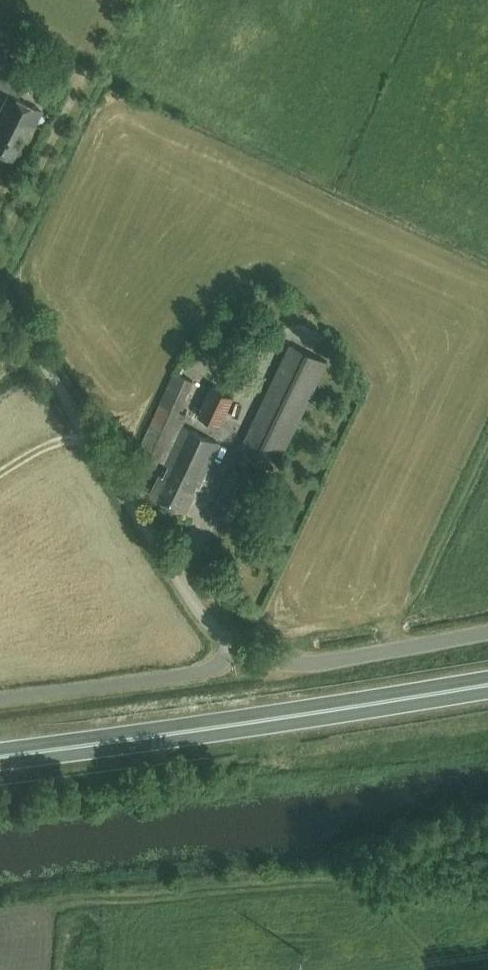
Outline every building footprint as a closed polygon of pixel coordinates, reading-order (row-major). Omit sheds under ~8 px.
[(0,57),(0,58),(0,85),(18,94),(29,72),(0,57)] [(32,122),(39,108),(9,92),(2,106),(0,110),(0,152),(12,159),(32,122)] [(276,470),(329,362),(289,343),(237,451),(276,470)] [(137,452),(158,462),(158,460),(169,465),(163,476),(159,474),(149,495),(187,512),(219,442),(182,425),(187,414),(179,410),(193,380),(175,372),(137,452)] [(205,407),(222,417),(239,390),(222,380),(205,407)] [(243,500),(256,477),(249,472),(248,474),(234,466),(210,508),(225,517),(236,496),(243,500)]
